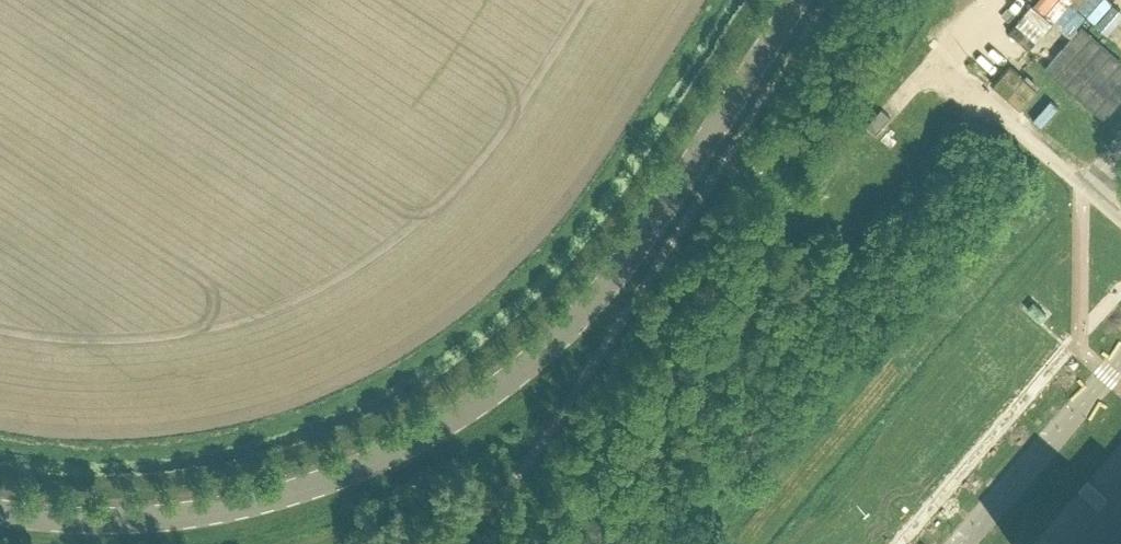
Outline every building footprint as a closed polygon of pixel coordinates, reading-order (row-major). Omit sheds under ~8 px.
[(1052,24),(1070,4),(1065,0),(1057,0),(1043,16),(1052,24)] [(1120,99),(1120,62),(1082,27),(1046,67),(1104,119),(1120,99)] [(1019,106),(1035,88),(1008,64),(992,83),(1019,106)] [(874,132),(890,115),(881,107),(866,125),(874,132)] [(1040,319),(1046,312),(1033,301),(1027,307),(1040,319)]
